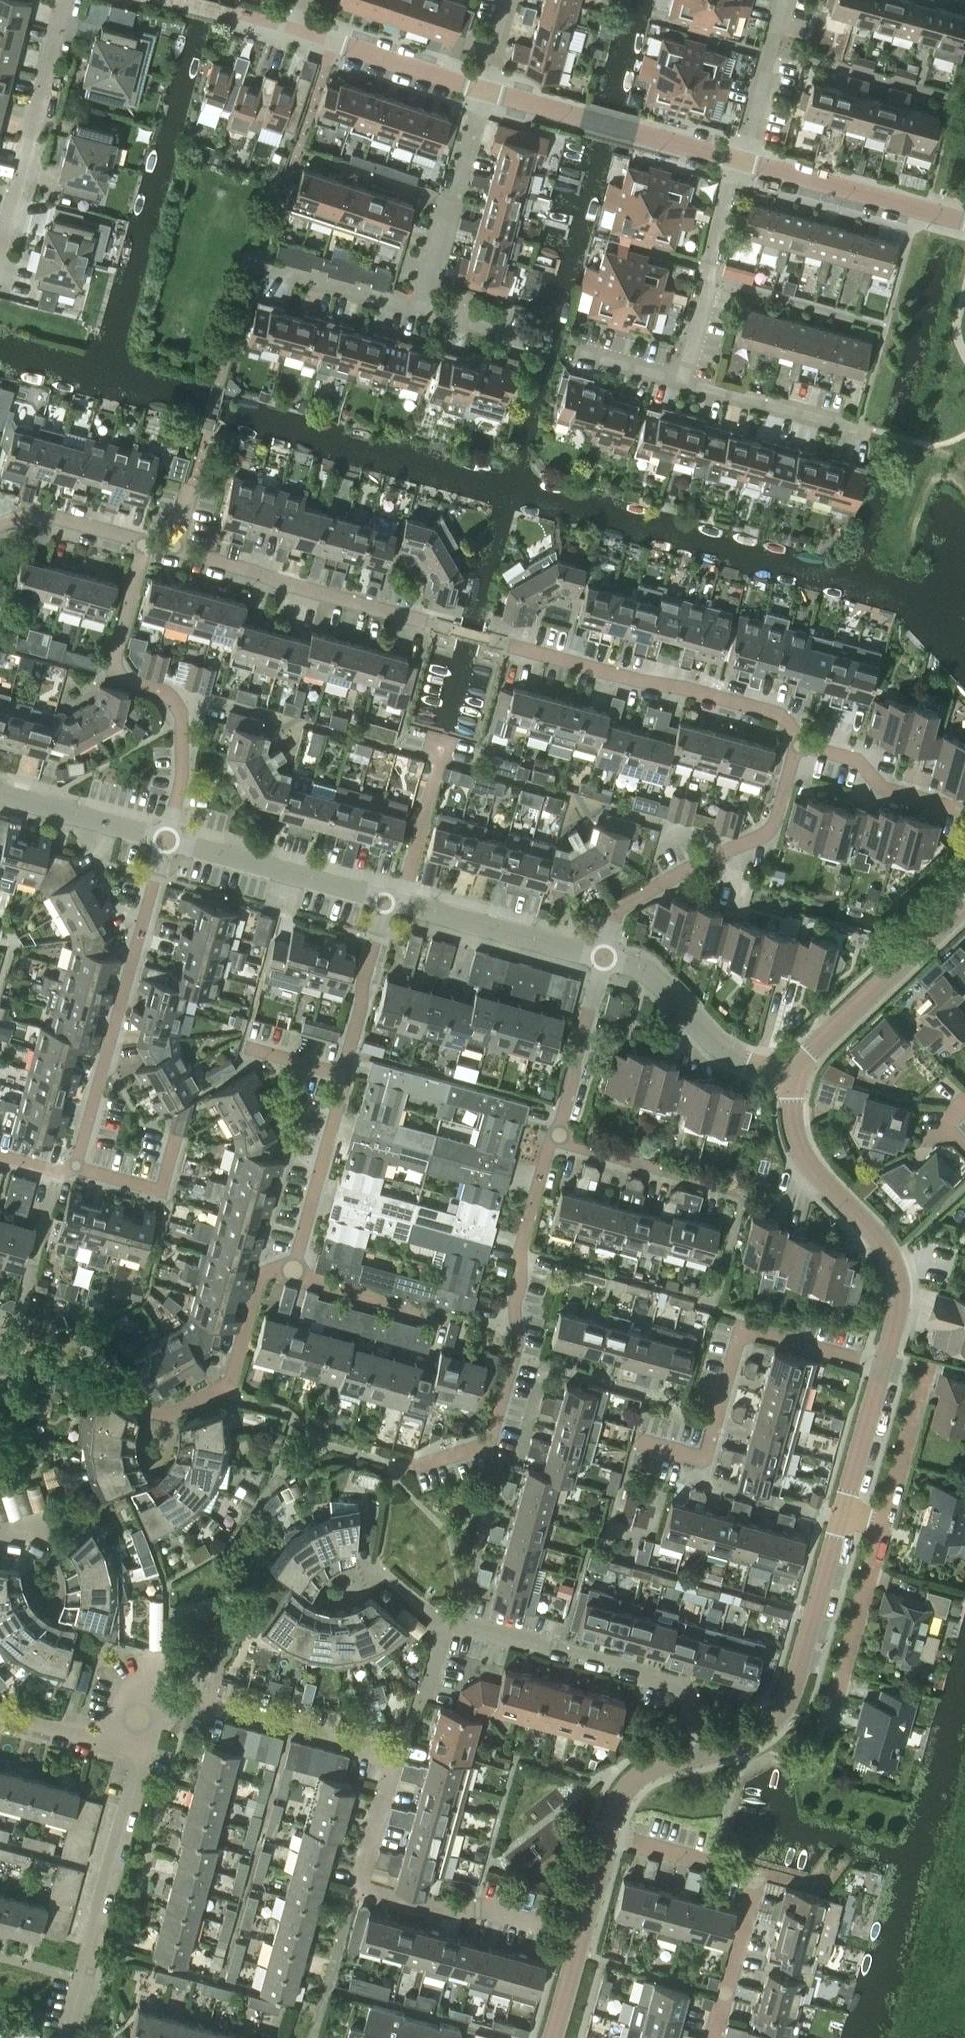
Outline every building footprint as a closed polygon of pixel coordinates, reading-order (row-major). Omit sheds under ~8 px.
[(22,24),(26,10),(30,11),(32,1),(27,0),(0,0),(0,18),(22,24)] [(337,5),(360,12),(365,0),(338,0),(337,5)] [(360,12),(383,20),(390,0),(365,0),(360,12)] [(383,20),(406,27),(415,0),(390,0),(383,20)] [(406,27),(429,35),(440,0),(415,0),(406,27)] [(429,35),(452,43),(456,32),(465,35),(473,10),(464,7),(465,5),(451,0),(440,0),(429,35)] [(539,17),(572,26),(578,5),(558,0),(543,0),(539,17)] [(705,0),(672,0),(668,15),(699,24),(705,0)] [(750,4),(736,0),(705,0),(699,24),(730,32),(736,11),(748,14),(750,4)] [(857,0),(827,0),(826,5),(832,7),(830,15),(851,21),(857,0)] [(880,0),(857,0),(851,21),(872,27),(880,0)] [(902,0),(880,0),(872,27),(893,32),(902,0)] [(924,0),(915,0),(915,1),(912,0),(902,0),(893,32),(914,38),(924,0)] [(944,9),(932,6),(933,1),(930,0),(924,0),(914,38),(935,44),(944,9)] [(111,3),(107,19),(131,25),(136,10),(111,3)] [(534,16),(536,8),(525,4),(523,13),(534,16)] [(964,43),(964,42),(964,26),(963,25),(964,18),(964,15),(944,9),(935,44),(932,54),(960,61),(964,43)] [(532,24),(534,16),(523,13),(520,21),(532,24)] [(539,17),(533,38),(567,47),(572,26),(539,17)] [(21,47),(23,38),(19,37),(22,24),(0,18),(0,41),(21,47)] [(95,35),(90,57),(144,71),(150,49),(145,48),(148,37),(101,25),(99,36),(95,35)] [(645,54),(642,65),(643,65),(685,76),(693,45),(662,36),(656,57),(645,54)] [(514,42),(511,55),(528,60),(524,74),(557,83),(561,69),(567,47),(533,38),(531,47),(514,42)] [(11,68),(15,55),(19,56),(21,47),(0,41),(0,65),(11,68)] [(693,45),(685,76),(728,88),(731,77),(719,74),(725,53),(693,45)] [(241,83),(250,58),(237,54),(232,69),(213,62),(202,95),(204,96),(201,108),(217,113),(220,106),(231,110),(241,83)] [(861,67),(864,58),(853,55),(851,64),(861,67)] [(87,80),(85,92),(124,102),(125,97),(132,99),(134,92),(139,93),(144,71),(90,57),(84,79),(87,80)] [(872,70),(874,61),(864,58),(861,67),(872,70)] [(905,69),(903,79),(913,81),(916,72),(918,66),(907,63),(905,69)] [(10,91),(12,82),(8,81),(11,68),(0,65),(0,88),(10,91)] [(642,65),(639,75),(640,75),(651,78),(645,99),(655,102),(652,110),(667,114),(669,105),(676,107),(685,76),(643,65),(642,65)] [(895,66),(893,76),(903,79),(905,69),(895,66)] [(275,83),(277,78),(264,74),(259,89),(241,83),(231,110),(225,126),(245,133),(247,126),(259,131),(261,125),(264,116),(275,83)] [(294,131),(311,78),(298,74),(294,89),(275,83),(264,116),(261,125),(279,131),(281,127),(294,131)] [(685,76),(676,107),(708,116),(713,95),(725,98),(728,88),(685,76)] [(845,127),(858,79),(848,76),(844,90),(834,87),(824,122),(845,127)] [(866,133),(875,98),(865,96),(869,82),(858,79),(845,127),(866,133)] [(326,83),(314,120),(334,127),(335,124),(349,128),(362,89),(339,81),(338,87),(326,83)] [(824,122),(834,87),(812,81),(809,91),(803,90),(799,106),(805,108),(803,116),(824,122)] [(887,139),(900,90),(889,87),(886,101),(875,98),(866,133),(887,139)] [(0,112),(3,99),(7,100),(10,91),(0,88),(0,112)] [(362,89),(349,128),(363,133),(361,140),(368,142),(370,136),(373,127),(383,96),(362,89)] [(905,153),(917,110),(906,107),(910,93),(900,90),(887,139),(884,148),(905,153)] [(373,127),(370,136),(392,143),(395,134),(405,103),(383,96),(373,127)] [(395,134),(392,143),(414,150),(427,110),(405,103),(395,134)] [(427,110),(414,150),(436,157),(439,149),(442,140),(450,143),(457,123),(448,120),(449,118),(427,110)] [(933,160),(937,144),(942,128),(936,126),(938,116),(917,110),(905,153),(933,160)] [(114,142),(117,130),(77,120),(74,132),(71,131),(65,153),(109,164),(114,142)] [(542,163),(548,138),(497,124),(492,141),(500,143),(496,160),(532,170),(535,161),(542,163)] [(206,145),(202,153),(201,158),(214,163),(217,156),(219,150),(206,145)] [(280,175),(287,156),(274,151),(268,171),(280,175)] [(103,186),(109,164),(65,153),(60,175),(63,176),(60,187),(100,197),(103,186)] [(361,165),(363,157),(352,153),(349,161),(361,165)] [(372,169),(375,161),(363,157),(361,165),(372,169)] [(527,190),(532,170),(496,160),(491,177),(482,175),(479,185),(488,187),(489,188),(490,183),(534,194),(534,192),(527,190)] [(609,183),(606,193),(607,193),(650,205),(658,174),(627,165),(621,186),(609,183)] [(284,209),(289,210),(294,212),(311,218),(325,175),(314,172),(303,168),(297,186),(293,184),(284,209)] [(404,179),(407,171),(395,168),(392,176),(404,179)] [(415,183),(418,175),(407,171),(404,179),(415,183)] [(479,185),(482,175),(473,172),(470,182),(479,185)] [(658,174),(650,205),(693,217),(695,206),(684,203),(689,182),(658,174)] [(325,175),(311,218),(333,225),(347,182),(325,175)] [(347,182),(333,225),(355,232),(369,190),(347,182)] [(534,194),(490,183),(489,188),(488,187),(484,204),(520,214),(525,195),(533,197),(534,194)] [(369,190),(355,232),(376,239),(390,197),(369,190)] [(606,193),(603,204),(604,204),(616,207),(610,228),(621,231),(618,241),(627,244),(630,233),(641,236),(650,205),(607,193),(606,193)] [(390,197),(376,239),(399,247),(402,235),(413,204),(390,197)] [(763,241),(771,208),(750,203),(747,214),(739,212),(736,223),(744,226),(741,235),(763,241)] [(515,234),(520,214),(484,204),(479,221),(470,219),(467,229),(476,231),(477,232),(478,227),(522,239),(523,236),(515,234)] [(650,205),(641,236),(673,245),(678,224),(690,227),(693,217),(650,205)] [(47,226),(41,248),(85,259),(95,262),(103,229),(93,226),(80,223),(82,213),(55,206),(53,216),(50,227),(47,226)] [(784,247),(792,214),(771,208),(763,241),(779,246),(784,247)] [(804,252),(813,220),(792,214),(784,247),(779,246),(776,257),(785,259),(788,248),(804,252)] [(467,229),(470,219),(461,216),(458,226),(467,229)] [(825,258),(834,225),(813,220),(804,252),(821,257),(825,258)] [(846,264),(855,231),(834,225),(825,258),(821,257),(818,268),(826,270),(829,259),(846,264)] [(522,239),(478,227),(477,232),(476,231),(472,248),(508,258),(513,239),(521,241),(522,239)] [(867,269),(876,237),(855,231),(846,264),(863,268),(867,269)] [(889,275),(897,243),(876,237),(867,269),(863,268),(860,279),(868,281),(871,270),(889,275)] [(586,266),(584,277),(627,289),(636,258),(624,254),(627,244),(618,242),(615,252),(604,249),(599,270),(587,267),(586,266)] [(284,258),(287,246),(279,244),(276,255),(284,258)] [(41,248),(36,270),(39,271),(36,282),(43,284),(37,306),(53,310),(58,288),(76,293),(79,281),(85,259),(41,248)] [(505,268),(508,258),(472,248),(467,265),(459,263),(454,281),(506,294),(512,270),(505,268)] [(319,267),(323,256),(315,254),(312,265),(319,267)] [(328,270),(331,258),(323,256),(319,267),(328,270)] [(785,259),(776,257),(773,268),(782,270),(785,259)] [(636,258),(627,289),(670,300),(673,290),(661,287),(667,266),(636,258)] [(726,263),(722,275),(732,278),(735,266),(726,263)] [(359,265),(356,277),(364,279),(367,268),(359,265)] [(367,268),(364,279),(372,281),(371,285),(385,289),(386,285),(389,286),(392,274),(389,274),(390,270),(376,267),(375,270),(367,268)] [(826,270),(818,268),(815,279),(823,281),(826,270)] [(584,277),(581,288),(593,291),(587,312),(618,320),(627,289),(584,277)] [(868,281),(860,279),(857,291),(865,293),(868,281)] [(627,289),(618,320),(650,328),(655,308),(667,311),(670,300),(627,289)] [(280,359),(292,315),(271,309),(272,304),(258,300),(246,347),(259,350),(261,346),(279,351),(277,359),(280,359)] [(757,345),(766,312),(744,306),(735,339),(753,343),(757,345)] [(778,350),(786,318),(766,312),(757,345),(753,343),(750,354),(758,357),(761,346),(778,350)] [(314,321),(292,315),(280,359),(283,360),(286,353),(304,358),(303,362),(316,366),(328,320),(315,316),(314,321)] [(798,356),(807,324),(786,318),(778,350),(794,355),(798,356)] [(350,378),(362,334),(340,328),(342,323),(328,320),(316,366),(329,369),(330,365),(349,370),(346,378),(350,378)] [(819,362),(828,329),(807,324),(798,356),(794,355),(791,366),(800,368),(803,357),(819,362)] [(840,368),(849,335),(828,329),(819,362),(836,366),(840,368)] [(383,339),(362,334),(350,378),(353,379),(355,372),(373,377),(372,381),(385,385),(398,338),(384,335),(383,339)] [(862,373),(871,341),(849,335),(840,368),(836,366),(833,377),(841,380),(844,369),(862,373)] [(422,390),(432,353),(410,347),(411,342),(398,338),(385,385),(398,388),(400,384),(418,389),(416,396),(419,397),(422,390)] [(464,415),(481,354),(480,354),(474,353),(466,356),(464,363),(453,360),(455,354),(442,351),(429,399),(442,403),(444,409),(464,415)] [(504,360),(481,354),(464,415),(471,417),(479,413),(501,420),(505,406),(519,358),(506,354),(504,360)] [(758,357),(750,354),(746,366),(755,368),(758,357)] [(800,368),(791,366),(788,377),(796,380),(800,368)] [(590,437),(604,387),(580,381),(582,375),(569,372),(556,420),(568,424),(570,418),(581,421),(580,427),(584,434),(590,436),(590,437)] [(238,395),(239,390),(240,387),(231,377),(228,376),(226,385),(224,391),(238,395)] [(841,380),(833,377),(830,389),(838,391),(841,380)] [(604,387),(590,437),(614,444),(612,449),(625,453),(638,404),(626,401),(624,407),(613,404),(615,397),(610,390),(604,388),(604,387)] [(260,389),(258,395),(257,398),(267,401),(268,400),(270,392),(260,389)] [(795,401),(808,405),(811,392),(799,389),(795,401)] [(297,408),(297,410),(303,411),(307,412),(311,399),(304,398),(299,400),(297,408)] [(311,399),(307,412),(318,415),(318,414),(320,406),(317,401),(311,399)] [(669,466),(683,412),(671,409),(670,413),(661,410),(647,407),(634,453),(648,457),(649,452),(659,455),(655,471),(667,474),(669,466)] [(0,440),(0,441),(6,451),(7,451),(1,474),(24,480),(26,472),(28,472),(43,416),(43,414),(35,412),(31,427),(15,423),(12,417),(11,417),(13,409),(9,408),(0,440)] [(683,412),(669,466),(672,467),(674,459),(692,464),(691,469),(704,472),(717,426),(704,422),(695,420),(696,416),(683,412)] [(24,480),(24,482),(36,485),(39,475),(36,474),(37,471),(52,475),(63,432),(43,426),(45,417),(43,416),(28,472),(26,472),(24,480)] [(738,485),(750,440),(729,434),(730,430),(717,426),(704,472),(717,476),(719,471),(737,476),(735,484),(738,485)] [(71,494),(71,497),(82,500),(89,477),(86,476),(87,472),(101,476),(111,442),(90,436),(92,429),(89,428),(87,435),(86,435),(83,445),(85,446),(75,480),(76,481),(73,495),(71,494)] [(63,432),(52,475),(63,478),(60,491),(71,494),(73,495),(76,481),(75,480),(85,446),(83,445),(86,435),(85,435),(64,429),(63,432)] [(111,442),(101,476),(115,480),(114,483),(111,483),(105,506),(117,510),(118,507),(117,507),(120,494),(121,494),(136,441),(133,440),(131,447),(111,442)] [(772,446),(750,440),(738,485),(741,485),(743,478),(762,483),(761,487),(774,491),(786,445),(773,441),(772,446)] [(120,494),(117,507),(118,507),(129,510),(132,501),(129,500),(130,496),(146,501),(158,455),(136,449),(138,442),(136,441),(121,494),(120,494)] [(808,503),(820,459),(798,453),(800,448),(786,445),(774,491),(787,494),(788,490),(807,495),(805,503),(808,503)] [(841,465),(820,459),(808,503),(811,504),(813,497),(831,502),(830,506),(854,512),(866,467),(843,460),(841,465)] [(171,461),(168,472),(182,476),(185,465),(171,461)] [(233,475),(221,521),(236,525),(235,529),(233,528),(230,538),(243,541),(246,531),(244,531),(260,475),(257,474),(255,481),(233,475)] [(260,475),(244,531),(246,531),(256,534),(259,523),(256,523),(257,519),(271,523),(281,488),(260,482),(262,475),(260,475)] [(281,488),(271,523),(286,527),(285,531),(283,530),(280,540),(290,543),(291,543),(301,505),(302,505),(305,495),(304,494),(306,487),(304,487),(302,494),(281,488)] [(290,543),(287,553),(300,557),(303,547),(300,546),(301,543),(315,547),(324,511),(302,505),(301,505),(291,543),(290,543)] [(324,511),(315,547),(329,550),(328,554),(326,553),(323,563),(334,566),(349,511),(347,510),(345,517),(324,511)] [(349,511),(334,566),(346,569),(349,559),(347,559),(348,555),(361,559),(371,524),(350,518),(352,511),(349,511)] [(371,524),(361,559),(376,563),(375,566),(372,566),(370,575),(381,579),(385,565),(398,520),(373,513),(371,524)] [(432,526),(412,551),(420,565),(446,550),(457,544),(440,515),(432,526)] [(407,519),(399,548),(412,551),(432,526),(407,519)] [(555,549),(527,565),(547,600),(549,599),(561,592),(557,560),(555,549)] [(446,550),(420,565),(428,578),(460,574),(446,550)] [(38,593),(46,563),(22,556),(14,587),(38,593)] [(582,567),(557,560),(561,592),(574,596),(582,567)] [(61,600),(70,569),(46,563),(38,593),(61,600)] [(527,565),(501,582),(508,587),(534,607),(545,601),(546,601),(547,600),(527,565)] [(82,614),(93,575),(70,569),(61,600),(59,608),(82,614)] [(460,574),(428,578),(424,592),(431,593),(438,596),(446,598),(453,600),(460,574)] [(106,621),(109,613),(117,582),(93,575),(82,614),(106,621)] [(165,624),(176,583),(151,577),(140,617),(165,624)] [(188,630),(199,590),(176,583),(165,624),(188,630)] [(587,584),(578,617),(593,622),(592,625),(590,625),(586,636),(598,640),(613,583),(611,583),(609,590),(587,584)] [(613,583),(598,640),(610,643),(613,631),(610,630),(611,627),(625,631),(634,597),(614,591),(616,584),(613,583)] [(634,597),(625,631),(637,634),(640,635),(639,638),(636,637),(632,652),(643,655),(658,603),(656,603),(659,592),(658,592),(659,588),(638,583),(634,597)] [(658,603),(643,655),(656,658),(663,633),(660,633),(661,629),(674,633),(684,599),(663,593),(665,586),(662,585),(660,592),(659,592),(656,603),(658,603)] [(508,587),(501,613),(508,615),(516,617),(523,619),(530,621),(534,607),(508,587)] [(212,636),(222,596),(199,590),(188,630),(212,636)] [(427,605),(435,607),(438,596),(431,593),(427,605)] [(241,621),(247,602),(222,596),(212,636),(233,642),(236,631),(238,632),(240,621),(241,621)] [(435,607),(443,610),(446,598),(438,596),(435,607)] [(684,599),(674,633),(689,637),(688,640),(685,639),(678,664),(690,667),(691,663),(690,663),(693,649),(695,650),(709,598),(706,597),(704,604),(684,599)] [(443,610),(450,612),(454,600),(453,600),(446,598),(443,610)] [(693,649),(690,663),(691,663),(704,666),(706,657),(704,656),(705,653),(719,656),(731,612),(709,606),(711,599),(709,598),(695,650),(693,649)] [(450,612),(458,614),(461,602),(454,600),(450,612)] [(493,610),(490,622),(497,624),(501,613),(493,610)] [(748,679),(747,682),(759,685),(765,662),(763,661),(764,658),(778,661),(787,627),(789,618),(766,612),(766,614),(751,669),(752,669),(749,679),(748,679)] [(501,613),(497,624),(505,627),(508,615),(501,613)] [(739,614),(727,659),(743,663),(742,667),(739,666),(737,676),(748,679),(749,679),(752,669),(751,669),(766,614),(763,613),(761,620),(739,614)] [(508,615),(505,627),(512,629),(516,617),(508,615)] [(516,617),(512,629),(520,631),(523,619),(516,617)] [(253,667),(256,657),(264,627),(241,621),(240,621),(238,632),(236,631),(233,642),(231,651),(229,661),(253,667)] [(787,627),(778,661),(792,665),(791,669),(788,668),(785,678),(796,681),(797,682),(807,644),(808,644),(811,634),(810,633),(812,626),(810,626),(808,633),(787,627)] [(276,673),(287,634),(264,627),(256,657),(253,667),(276,673)] [(327,677),(338,637),(312,630),(309,640),(311,640),(303,670),(302,670),(327,677)] [(303,670),(311,640),(309,640),(287,634),(276,673),(299,680),(302,670),(303,670)] [(796,681),(793,691),(806,695),(809,685),(806,684),(807,681),(810,682),(821,685),(830,650),(833,640),(812,634),(811,634),(808,644),(807,644),(797,682),(796,681)] [(15,646),(23,648),(26,637),(18,635),(15,646)] [(34,639),(26,637),(23,648),(31,651),(34,639)] [(350,683),(353,673),(360,643),(338,637),(327,677),(350,683)] [(830,650),(821,685),(833,688),(829,701),(840,705),(857,644),(834,638),(833,640),(830,650)] [(376,679),(384,650),(360,643),(353,673),(376,679)] [(857,644),(840,705),(853,708),(855,698),(853,697),(854,694),(856,694),(868,698),(878,663),(877,663),(880,651),(857,644)] [(140,668),(139,673),(150,676),(156,653),(129,646),(127,652),(136,667),(140,668)] [(69,662),(72,653),(72,650),(64,648),(61,660),(69,662)] [(96,669),(99,657),(72,650),(72,653),(69,662),(96,669)] [(406,705),(416,665),(406,662),(408,656),(384,650),(376,679),(372,691),(385,695),(384,699),(406,705)] [(156,653),(150,676),(162,679),(168,656),(156,653)] [(41,672),(44,662),(36,659),(33,670),(41,672)] [(44,662),(41,672),(47,674),(50,663),(44,662)] [(191,662),(185,685),(197,688),(203,665),(191,662)] [(203,665),(197,688),(208,691),(214,668),(203,665)] [(101,685),(97,699),(122,719),(129,692),(101,685)] [(244,700),(247,690),(237,687),(235,698),(244,700)] [(501,690),(491,727),(513,733),(517,718),(529,721),(537,693),(515,687),(513,694),(501,690)] [(255,703),(257,693),(247,690),(244,700),(255,703)] [(529,721),(526,733),(549,739),(560,699),(537,693),(529,721)] [(6,709),(9,697),(0,695),(0,732),(6,709)] [(0,732),(0,740),(21,746),(29,715),(30,716),(32,706),(33,703),(9,697),(6,709),(0,732)] [(877,699),(869,728),(879,731),(878,735),(903,742),(914,704),(889,697),(887,702),(877,699)] [(84,706),(83,707),(98,733),(122,719),(97,699),(84,706)] [(560,699),(549,739),(573,746),(583,706),(560,699)] [(290,713),(293,702),(284,700),(282,710),(290,713)] [(297,714),(300,704),(293,702),(290,713),(297,714)] [(628,728),(617,766),(641,773),(658,707),(647,704),(639,731),(628,728)] [(914,704),(903,742),(925,748),(920,766),(933,770),(943,734),(932,731),(938,711),(914,704)] [(29,715),(21,746),(46,752),(49,741),(47,740),(52,722),(51,721),(54,712),(32,706),(30,716),(29,715)] [(583,706),(573,746),(595,752),(596,753),(600,740),(601,740),(608,715),(608,713),(583,706)] [(82,708),(70,715),(74,747),(98,733),(83,707),(81,708),(82,708)] [(658,707),(641,773),(665,780),(671,760),(673,750),(672,750),(676,739),(674,738),(676,731),(665,728),(670,710),(658,707)] [(307,709),(305,716),(313,719),(315,712),(307,709)] [(52,722),(47,740),(49,741),(66,745),(64,752),(67,755),(74,757),(73,747),(74,747),(70,715),(54,710),(54,712),(51,721),(52,722)] [(230,710),(227,721),(234,723),(227,752),(253,799),(280,806),(280,807),(287,782),(289,777),(272,772),(259,748),(263,732),(257,730),(260,719),(230,710)] [(338,725),(341,716),(331,713),(328,723),(338,725)] [(595,752),(593,760),(617,766),(628,728),(617,725),(619,718),(608,715),(601,740),(600,740),(596,753),(595,752)] [(673,750),(671,760),(692,765),(703,728),(679,722),(676,731),(674,738),(676,739),(672,750),(673,750)] [(141,735),(145,730),(137,723),(133,728),(141,735)] [(394,742),(394,740),(397,729),(384,726),(381,739),(394,742)] [(135,742),(141,735),(133,728),(127,735),(135,742)] [(703,728),(692,765),(716,772),(726,735),(703,728)] [(324,733),(312,730),(310,739),(322,743),(324,733)] [(933,770),(943,772),(940,782),(964,789),(964,787),(964,740),(943,734),(933,770)] [(726,735),(716,772),(739,778),(749,741),(726,735)] [(357,741),(354,751),(369,755),(372,745),(357,741)] [(749,741),(739,778),(764,785),(774,748),(749,741)] [(514,775),(517,764),(517,762),(493,755),(490,769),(514,775)] [(411,757),(407,768),(415,770),(419,759),(411,757)] [(78,772),(85,771),(83,760),(76,761),(78,772)] [(69,773),(78,772),(76,761),(67,762),(69,773)] [(526,779),(529,767),(517,764),(514,775),(526,779)] [(456,782),(459,770),(450,768),(447,779),(456,782)] [(537,782),(540,770),(533,768),(530,779),(537,782)] [(545,784),(548,773),(540,770),(537,782),(545,784)] [(280,806),(278,813),(291,816),(288,830),(299,833),(301,824),(302,825),(303,820),(302,819),(310,789),(313,779),(313,778),(290,772),(289,777),(287,782),(280,807),(280,806)] [(473,774),(469,789),(482,793),(486,790),(495,792),(498,781),(473,774)] [(303,820),(302,825),(312,828),(314,822),(326,826),(337,786),(313,779),(310,789),(302,819),(303,820)] [(498,781),(495,792),(501,793),(504,783),(498,781)] [(585,795),(588,783),(580,781),(577,793),(585,795)] [(592,797),(595,785),(588,783),(585,795),(592,797)] [(337,786),(326,826),(337,829),(334,842),(345,845),(359,792),(337,786)] [(543,794),(521,788),(518,801),(540,807),(543,794)] [(359,792),(345,845),(357,849),(361,835),(372,838),(383,798),(359,792)] [(670,805),(667,816),(678,819),(681,809),(684,795),(674,793),(670,805)] [(558,813),(562,798),(548,794),(544,810),(558,813)] [(636,796),(628,794),(625,805),(633,808),(633,806),(636,796)] [(636,796),(633,806),(640,808),(644,796),(636,794),(636,796)] [(681,809),(678,819),(687,821),(690,822),(701,825),(704,814),(694,811),(698,799),(693,798),(684,795),(681,809)] [(832,804),(807,797),(806,802),(794,799),(787,828),(797,831),(796,836),(821,843),(832,804)] [(383,798),(372,838),(396,845),(405,815),(407,805),(383,798)] [(659,802),(656,813),(664,815),(667,816),(670,805),(659,802)] [(832,804),(821,843),(818,853),(846,862),(853,838),(859,839),(867,810),(854,807),(853,810),(832,804)] [(704,814),(701,825),(713,829),(719,830),(724,832),(729,814),(731,808),(720,805),(716,817),(704,814)] [(891,852),(892,853),(903,814),(879,807),(877,813),(867,810),(859,839),(869,842),(868,846),(871,847),(869,852),(871,856),(874,859),(881,861),(886,860),(889,857),(891,852)] [(729,814),(724,832),(736,835),(742,812),(731,808),(729,814)] [(451,859),(462,818),(439,812),(436,824),(435,824),(427,853),(451,859)] [(9,817),(0,814),(0,854),(10,817),(9,817)] [(636,834),(639,822),(608,814),(605,826),(599,824),(595,839),(568,853),(553,849),(551,855),(552,855),(545,878),(547,878),(572,885),(621,859),(628,832),(636,834)] [(918,860),(920,860),(923,859),(926,858),(928,857),(929,856),(930,854),(931,853),(939,824),(903,814),(892,853),(917,860),(918,860)] [(26,840),(15,837),(21,818),(10,815),(9,817),(10,817),(0,854),(0,874),(16,878),(26,840)] [(483,836),(487,825),(462,818),(451,859),(474,866),(482,836),(483,836)] [(301,824),(299,833),(310,837),(312,828),(302,825),(301,824)] [(517,891),(532,838),(509,831),(506,842),(505,842),(497,872),(509,875),(505,888),(517,891)] [(46,852),(51,836),(39,833),(37,843),(26,840),(16,878),(37,884),(43,888),(67,858),(46,852)] [(505,842),(483,836),(482,836),(474,866),(497,872),(505,842)] [(553,849),(555,844),(532,838),(517,891),(528,894),(532,881),(545,885),(547,878),(545,878),(552,855),(551,855),(553,849)] [(77,876),(67,858),(43,888),(48,893),(59,912),(94,893),(88,883),(98,878),(92,868),(77,876)] [(865,900),(875,904),(880,889),(870,886),(865,900)] [(99,902),(94,893),(59,912),(70,932),(71,939),(110,934),(100,915),(114,907),(108,897),(99,902)] [(686,942),(696,903),(671,896),(669,904),(658,901),(650,930),(662,933),(661,935),(686,942)] [(232,934),(238,913),(180,897),(177,908),(197,913),(194,924),(232,934)] [(720,955),(729,919),(718,916),(719,909),(696,903),(686,942),(707,948),(706,952),(720,955)] [(547,909),(540,907),(538,915),(545,917),(547,909)] [(266,944),(274,917),(259,913),(252,940),(266,944)] [(739,922),(729,919),(720,955),(729,958),(729,960),(752,967),(750,974),(752,974),(765,928),(739,920),(739,922)] [(229,947),(232,934),(194,924),(191,935),(181,932),(178,942),(226,955),(226,956),(231,957),(244,960),(246,952),(229,947)] [(311,943),(301,940),(304,931),(292,927),(288,943),(274,940),(265,972),(301,982),(311,943)] [(789,975),(799,939),(787,936),(787,934),(765,928),(752,974),(775,981),(778,972),(789,975)] [(641,941),(644,933),(632,930),(630,938),(631,939),(641,941)] [(414,966),(421,938),(422,935),(410,932),(402,963),(414,966)] [(118,970),(121,959),(105,954),(110,934),(71,939),(72,945),(66,967),(105,978),(107,967),(118,970)] [(835,942),(810,935),(808,941),(799,939),(789,975),(801,978),(802,974),(825,981),(829,967),(836,969),(840,966),(842,959),(840,953),(833,951),(835,942)] [(322,987),(335,939),(325,936),(322,946),(311,943),(301,982),(322,987)] [(434,972),(443,941),(431,938),(423,969),(434,972)] [(343,993),(354,955),(343,952),(345,942),(335,939),(322,987),(343,993)] [(446,975),(454,947),(454,944),(443,941),(434,972),(446,975)] [(221,976),(226,956),(226,955),(178,942),(175,952),(185,955),(182,966),(221,976)] [(959,945),(941,962),(952,973),(958,968),(964,975),(964,951),(959,945)] [(478,984),(486,953),(475,950),(466,981),(478,984)] [(490,987),(498,956),(486,953),(478,984),(490,987)] [(241,968),(244,960),(231,957),(229,965),(241,968)] [(926,986),(945,968),(936,958),(917,976),(926,986)] [(521,996),(530,965),(518,962),(510,993),(521,996)] [(179,976),(171,974),(171,971),(144,964),(141,976),(189,989),(189,991),(215,998),(221,976),(182,966),(179,976)] [(533,999),(541,968),(530,965),(521,996),(533,999)] [(102,988),(105,978),(66,967),(63,980),(58,978),(46,975),(43,983),(109,1001),(112,991),(102,988)] [(571,1009),(578,986),(580,979),(568,975),(560,1006),(571,1009)] [(183,1011),(189,991),(189,989),(141,976),(138,987),(148,990),(145,1000),(183,1011)] [(964,1028),(964,1016),(953,1003),(961,995),(943,976),(931,989),(939,997),(921,1015),(929,1023),(918,1033),(933,1048),(943,1038),(949,1044),(964,1028)] [(375,1016),(398,1022),(407,987),(385,981),(375,1016)] [(109,1001),(43,983),(41,991),(49,993),(45,1006),(55,1009),(93,1019),(96,1009),(106,1011),(109,1001)] [(398,1022),(419,1028),(429,993),(407,987),(398,1022)] [(419,1028),(441,1034),(451,999),(429,993),(419,1028)] [(617,1016),(623,997),(609,993),(603,1012),(617,1016)] [(485,1036),(487,1037),(496,1001),(474,995),(471,1004),(472,1005),(464,1034),(465,1034),(464,1041),(463,1044),(482,1049),(485,1036)] [(451,999),(441,1034),(464,1041),(465,1034),(464,1034),(472,1005),(471,1004),(451,999)] [(177,1032),(183,1011),(145,1000),(142,1011),(132,1008),(129,1019),(145,1023),(139,1044),(178,1039),(177,1032)] [(508,1042),(518,1007),(496,1001),(487,1037),(508,1042)] [(9,1007),(0,1004),(0,1016),(6,1018),(9,1007)] [(508,1042),(530,1048),(540,1013),(518,1007),(508,1042)] [(98,1043),(100,1033),(90,1030),(93,1019),(55,1009),(49,1029),(49,1030),(98,1043)] [(246,1016),(235,1013),(232,1023),(243,1026),(246,1016)] [(562,1019),(540,1013),(530,1048),(553,1055),(562,1019)] [(876,1073),(891,1059),(889,1057),(907,1040),(884,1016),(852,1048),(864,1060),(863,1062),(866,1066),(868,1064),(876,1073)] [(309,1034),(313,1020),(304,1017),(300,1031),(309,1034)] [(335,1041),(339,1027),(313,1020),(309,1034),(335,1041)] [(12,1029),(0,1026),(0,1039),(2,1039),(9,1041),(12,1029)] [(95,1053),(98,1043),(49,1030),(49,1029),(40,1026),(34,1048),(72,1058),(75,1048),(95,1053)] [(156,1085),(190,1065),(179,1046),(178,1039),(139,1044),(150,1063),(135,1071),(141,1081),(150,1076),(156,1085)] [(77,1082),(80,1072),(70,1069),(72,1058),(34,1048),(28,1069),(77,1082)] [(653,1056),(629,1049),(627,1055),(615,1052),(606,1086),(619,1090),(620,1088),(641,1094),(643,1094),(653,1056)] [(676,1107),(685,1074),(674,1071),(677,1062),(653,1056),(643,1094),(641,1094),(639,1101),(663,1107),(661,1114),(672,1117),(675,1106),(676,1107)] [(212,1083),(236,1070),(230,1058),(206,1072),(212,1083)] [(363,1095),(402,1106),(406,1089),(445,1100),(450,1081),(372,1060),(372,1061),(375,1062),(371,1078),(368,1077),(367,1079),(370,1079),(366,1096),(363,1095)] [(852,1074),(827,1062),(818,1075),(849,1083),(852,1074)] [(158,1110),(201,1085),(190,1065),(156,1085),(161,1095),(152,1100),(158,1110)] [(74,1092),(77,1082),(28,1069),(23,1090),(61,1100),(64,1090),(74,1092)] [(471,1069),(468,1078),(475,1080),(478,1071),(471,1069)] [(222,1115),(256,1095),(251,1085),(260,1080),(254,1070),(211,1095),(222,1115)] [(709,1123),(720,1084),(685,1074),(676,1107),(687,1110),(685,1116),(693,1118),(707,1123),(709,1123)] [(450,1081),(445,1100),(483,1110),(479,1127),(518,1138),(518,1137),(515,1136),(519,1120),(522,1121),(523,1120),(520,1119),(524,1103),(527,1104),(528,1102),(450,1081)] [(836,1082),(831,1102),(844,1105),(849,1086),(836,1082)] [(746,1128),(754,1099),(742,1096),(743,1091),(720,1084),(709,1123),(707,1123),(705,1129),(731,1137),(735,1124),(746,1128)] [(61,1100),(23,1090),(19,1102),(2,1098),(0,1105),(0,1106),(17,1110),(65,1124),(68,1113),(58,1111),(61,1100)] [(856,1115),(852,1130),(858,1142),(872,1146),(873,1142),(895,1148),(897,1141),(902,1143),(907,1127),(902,1126),(907,1107),(866,1095),(862,1094),(856,1115)] [(262,1104),(256,1095),(222,1115),(233,1134),(234,1141),(273,1136),(262,1118),(277,1109),(271,1099),(262,1104)] [(353,1130),(431,1152),(436,1133),(397,1123),(402,1106),(363,1095),(363,1096),(366,1097),(361,1113),(358,1112),(358,1114),(361,1114),(356,1131),(353,1130)] [(184,1133),(192,1101),(174,1112),(170,1130),(184,1133)] [(63,1134),(65,1124),(17,1110),(11,1132),(49,1143),(53,1131),(63,1134)] [(436,1133),(431,1152),(508,1173),(508,1172),(492,1168),(496,1151),(513,1156),(513,1155),(510,1154),(515,1138),(518,1139),(518,1138),(479,1127),(474,1144),(436,1133)] [(344,1165),(383,1176),(387,1159),(426,1170),(431,1152),(353,1130),(353,1131),(356,1132),(352,1148),(349,1147),(348,1148),(351,1149),(347,1165),(344,1165)] [(280,1172),(283,1161),(267,1156),(273,1136),(234,1141),(235,1148),(229,1169),(267,1180),(270,1169),(280,1172)] [(431,1152),(426,1170),(464,1180),(460,1197),(499,1208),(499,1207),(496,1206),(500,1190),(503,1191),(504,1190),(487,1185),(492,1169),(508,1173),(431,1152)] [(954,1171),(936,1152),(918,1168),(911,1168),(903,1160),(878,1172),(900,1195),(922,1196),(932,1207),(954,1186),(947,1177),(954,1171)] [(584,1194),(589,1177),(588,1177),(592,1164),(585,1162),(581,1174),(577,1177),(572,1193),(561,1190),(553,1221),(550,1232),(572,1237),(584,1194)] [(597,1180),(599,1171),(595,1165),(592,1164),(588,1177),(589,1177),(597,1180)] [(334,1199),(334,1200),(412,1221),(417,1203),(378,1193),(383,1176),(344,1165),(343,1166),(346,1167),(342,1183),(339,1182),(339,1183),(342,1184),(337,1200),(334,1199)] [(264,1191),(267,1180),(229,1169),(226,1182),(208,1177),(206,1186),(272,1204),(274,1193),(264,1191)] [(15,1208),(24,1177),(12,1174),(4,1205),(15,1208)] [(617,1249),(636,1176),(634,1176),(628,1179),(626,1185),(621,1188),(617,1205),(606,1202),(595,1243),(617,1249)] [(639,1254),(641,1245),(650,1214),(639,1211),(643,1196),(641,1191),(643,1184),(640,1177),(636,1176),(617,1249),(639,1254)] [(27,1211),(35,1180),(24,1177),(15,1208),(27,1211)] [(269,1214),(272,1204),(206,1186),(204,1194),(221,1198),(218,1211),(256,1222),(259,1211),(269,1214)] [(665,1245),(681,1188),(678,1188),(672,1191),(670,1198),(665,1201),(661,1217),(650,1214),(641,1245),(665,1251),(667,1245),(665,1245)] [(684,1189),(681,1188),(665,1245),(667,1245),(665,1251),(685,1257),(687,1251),(695,1221),(685,1218),(687,1207),(685,1202),(687,1195),(684,1189)] [(54,1216),(46,1246),(75,1254),(78,1243),(89,1205),(78,1202),(81,1192),(70,1189),(62,1217),(54,1216)] [(595,1243),(606,1202),(587,1197),(588,1195),(584,1194),(572,1237),(595,1243)] [(417,1203),(412,1221),(489,1243),(489,1242),(486,1241),(491,1225),(494,1226),(494,1224),(491,1224),(496,1207),(499,1208),(460,1197),(455,1214),(417,1203)] [(89,1205),(78,1243),(91,1246),(86,1264),(95,1266),(112,1200),(102,1198),(99,1208),(89,1205)] [(112,1200),(95,1266),(103,1268),(107,1251),(120,1254),(130,1216),(120,1213),(123,1203),(112,1200)] [(325,1234),(325,1235),(364,1246),(368,1229),(407,1239),(412,1221),(334,1200),(334,1201),(330,1217),(329,1217),(329,1218),(332,1219),(328,1235),(325,1234)] [(130,1216),(120,1254),(142,1260),(150,1231),(156,1233),(159,1222),(153,1220),(155,1212),(144,1209),(141,1219),(130,1216)] [(253,1232),(256,1222),(218,1211),(214,1224),(197,1219),(195,1227),(260,1245),(263,1235),(253,1232)] [(786,1234),(788,1230),(776,1227),(777,1222),(753,1215),(742,1253),(765,1260),(764,1266),(775,1270),(776,1270),(786,1234)] [(1,1258),(11,1223),(0,1220),(0,1258),(1,1258)] [(412,1221),(407,1239),(436,1247),(432,1262),(441,1264),(440,1267),(480,1277),(477,1276),(481,1260),(484,1261),(484,1260),(485,1259),(482,1259),(484,1252),(486,1252),(489,1243),(412,1221)] [(695,1221),(687,1251),(685,1257),(708,1263),(709,1257),(718,1226),(716,1226),(717,1224),(714,1223),(713,1226),(695,1221)] [(11,1223),(1,1258),(24,1265),(34,1229),(11,1223)] [(257,1256),(260,1245),(195,1227),(192,1235),(210,1240),(206,1253),(244,1263),(247,1253),(257,1256)] [(786,1276),(810,1282),(811,1283),(821,1244),(786,1234),(776,1270),(775,1270),(771,1285),(783,1288),(786,1276)] [(320,1252),(320,1253),(336,1258),(332,1274),(331,1273),(330,1275),(392,1292),(397,1273),(359,1262),(364,1246),(325,1235),(324,1236),(327,1236),(323,1253),(320,1252)] [(844,1250),(821,1244),(811,1283),(810,1282),(806,1294),(828,1300),(831,1288),(832,1289),(831,1295),(844,1299),(844,1297),(857,1301),(865,1272),(852,1269),(855,1258),(843,1255),(844,1250)] [(242,1274),(244,1263),(206,1253),(201,1251),(198,1264),(185,1261),(183,1269),(249,1287),(252,1277),(242,1274)] [(397,1273),(392,1292),(470,1313),(470,1312),(467,1311),(472,1295),(475,1295),(475,1294),(472,1293),(476,1277),(479,1278),(480,1277),(440,1267),(436,1283),(397,1273)] [(246,1297),(249,1287),(183,1269),(181,1277),(198,1282),(195,1295),(233,1305),(236,1294),(246,1297)] [(592,1281),(594,1273),(583,1270),(581,1278),(592,1281)] [(594,1273),(592,1281),(603,1284),(606,1276),(594,1273)] [(36,1287),(36,1288),(46,1290),(49,1279),(39,1276),(39,1277),(36,1287)] [(676,1288),(678,1281),(667,1278),(665,1285),(676,1288)] [(63,1296),(67,1283),(58,1280),(54,1294),(63,1296)] [(636,1293),(638,1285),(628,1282),(625,1290),(636,1293)] [(74,1299),(78,1286),(67,1283),(63,1296),(74,1299)] [(699,1295),(701,1288),(690,1285),(683,1283),(681,1291),(699,1295)] [(288,1315),(296,1288),(284,1284),(277,1311),(288,1315)] [(133,1285),(130,1295),(139,1298),(140,1298),(143,1287),(142,1287),(133,1285)] [(648,1296),(650,1288),(638,1285),(636,1293),(648,1296)] [(306,1290),(298,1317),(310,1320),(317,1293),(306,1290)] [(939,1293),(930,1323),(939,1325),(935,1341),(964,1350),(964,1299),(956,1297),(956,1298),(939,1293)] [(679,1305),(682,1297),(671,1294),(669,1302),(679,1305)] [(237,1330),(240,1318),(230,1316),(233,1305),(195,1295),(189,1316),(185,1322),(216,1346),(221,1325),(237,1330)] [(692,1308),(692,1307),(694,1300),(682,1297),(679,1305),(692,1308)] [(332,1325),(338,1303),(329,1301),(323,1322),(332,1325)] [(341,1327),(346,1306),(338,1303),(332,1325),(341,1327)] [(574,1348),(582,1318),(560,1312),(552,1342),(574,1348)] [(618,1360),(626,1330),(629,1318),(607,1312),(604,1324),(595,1354),(618,1360)] [(375,1337),(381,1315),(372,1313),(366,1334),(375,1337)] [(127,1314),(118,1319),(123,1328),(132,1322),(127,1314)] [(264,1314),(255,1350),(277,1356),(287,1320),(264,1314)] [(384,1339),(390,1318),(381,1315),(375,1337),(384,1339)] [(595,1354),(604,1324),(582,1318),(574,1348),(595,1354)] [(287,1320),(277,1356),(299,1362),(308,1326),(287,1320)] [(449,1321),(443,1343),(452,1345),(458,1324),(449,1321)] [(205,1370),(197,1356),(216,1346),(185,1322),(181,1327),(161,1338),(181,1372),(190,1367),(195,1376),(205,1370)] [(662,1372),(673,1330),(651,1324),(648,1336),(640,1366),(662,1372)] [(418,1349),(424,1327),(416,1325),(410,1346),(418,1349)] [(308,1326),(299,1362),(320,1368),(330,1332),(308,1326)] [(427,1351),(433,1329),(424,1327),(418,1349),(427,1351)] [(640,1366),(648,1336),(626,1330),(618,1360),(640,1366)] [(685,1378),(693,1348),(696,1336),(673,1330),(662,1372),(685,1378)] [(330,1332),(320,1368),(341,1374),(342,1374),(350,1344),(351,1344),(353,1338),(330,1332)] [(181,1372),(161,1338),(141,1349),(131,1355),(156,1398),(176,1387),(171,1378),(181,1372)] [(339,1387),(337,1395),(358,1401),(362,1385),(372,1350),(351,1344),(350,1344),(342,1374),(341,1374),(339,1379),(337,1386),(339,1387)] [(372,1350),(362,1385),(384,1391),(393,1356),(372,1350)] [(437,1368),(432,1386),(433,1386),(453,1392),(463,1356),(440,1350),(436,1367),(437,1368)] [(766,1368),(765,1372),(809,1384),(815,1361),(803,1358),(773,1350),(767,1369),(766,1368)] [(463,1356),(453,1392),(476,1398),(480,1382),(492,1385),(500,1354),(487,1351),(484,1362),(463,1356)] [(393,1356),(384,1391),(405,1397),(415,1362),(393,1356)] [(755,1369),(758,1362),(751,1360),(744,1363),(743,1366),(755,1369)] [(405,1397),(402,1411),(423,1417),(425,1410),(426,1411),(428,1404),(433,1386),(432,1386),(437,1368),(436,1367),(415,1362),(405,1397)] [(753,1377),(755,1369),(743,1366),(742,1369),(746,1375),(753,1377)] [(766,1376),(761,1395),(803,1407),(809,1384),(765,1372),(764,1375),(766,1376)] [(947,1375),(934,1422),(963,1429),(963,1428),(964,1429),(964,1380),(947,1375)] [(137,1418),(116,1403),(123,1393),(102,1379),(95,1389),(84,1416),(91,1418),(91,1417),(128,1430),(137,1418)] [(560,1399),(558,1406),(600,1418),(607,1390),(587,1385),(586,1390),(566,1384),(562,1399),(560,1399)] [(280,1392),(277,1402),(286,1404),(289,1394),(280,1392)] [(51,1406),(52,1397),(40,1395),(39,1403),(51,1406)] [(541,1401),(541,1402),(553,1405),(556,1397),(548,1395),(542,1398),(541,1401)] [(754,1413),(753,1416),(798,1428),(803,1407),(761,1395),(756,1413),(754,1413)] [(541,1402),(539,1410),(548,1412),(551,1413),(553,1418),(556,1418),(553,1429),(594,1440),(600,1418),(558,1406),(553,1405),(541,1402)] [(49,1415),(51,1406),(39,1403),(37,1413),(49,1415)] [(744,1413),(746,1406),(738,1403),(732,1407),(731,1410),(744,1413)] [(225,1406),(178,1425),(183,1438),(183,1439),(221,1435),(221,1436),(229,1435),(225,1406)] [(741,1421),(744,1413),(731,1410),(730,1414),(733,1419),(741,1421)] [(128,1446),(128,1445),(133,1431),(128,1430),(91,1417),(91,1418),(84,1416),(79,1414),(77,1442),(83,1443),(90,1444),(90,1443),(128,1446)] [(754,1420),(749,1439),(792,1450),(798,1428),(753,1416),(752,1419),(754,1420)] [(434,1420),(431,1431),(441,1434),(444,1423),(434,1420)] [(547,1447),(546,1450),(578,1459),(589,1462),(595,1441),(594,1440),(553,1429),(548,1448),(547,1447)] [(280,1441),(282,1432),(271,1430),(269,1438),(280,1441)] [(183,1438),(178,1439),(180,1453),(180,1454),(217,1460),(217,1461),(225,1462),(229,1435),(221,1436),(221,1435),(183,1439),(183,1438)] [(278,1450),(280,1441),(269,1438),(267,1447),(278,1450)] [(542,1449),(544,1442),(532,1438),(530,1446),(542,1449)] [(734,1450),(732,1457),(741,1460),(773,1469),(786,1472),(792,1450),(749,1439),(745,1453),(734,1450)] [(90,1444),(83,1443),(87,1470),(94,1468),(132,1461),(132,1460),(133,1445),(128,1445),(128,1446),(90,1443),(90,1444)] [(539,1458),(542,1449),(530,1446),(527,1455),(539,1458)] [(721,1446),(719,1454),(732,1457),(734,1450),(726,1448),(721,1446)] [(542,1472),(541,1472),(557,1477),(557,1478),(568,1482),(571,1482),(578,1459),(546,1450),(545,1454),(547,1454),(542,1472)] [(173,1467),(173,1468),(208,1483),(207,1484),(214,1486),(215,1485),(227,1486),(230,1462),(225,1462),(217,1461),(217,1460),(180,1454),(180,1453),(175,1452),(173,1467)] [(719,1454),(718,1457),(722,1463),(729,1466),(732,1457),(719,1454)] [(98,1494),(120,1484),(139,1476),(137,1459),(132,1460),(132,1461),(94,1468),(87,1470),(98,1494)] [(742,1464),(737,1483),(766,1491),(773,1469),(741,1460),(740,1463),(742,1464)] [(621,1471),(623,1465),(614,1463),(612,1468),(621,1471)] [(162,1479),(192,1503),(197,1508),(198,1506),(209,1511),(219,1489),(214,1487),(214,1486),(207,1484),(208,1483),(173,1468),(173,1467),(168,1465),(162,1479)] [(44,1477),(56,1474),(53,1466),(42,1469),(44,1477)] [(520,1487),(519,1491),(551,1500),(563,1503),(568,1482),(557,1478),(557,1477),(541,1472),(542,1472),(527,1468),(522,1488),(520,1487)] [(615,1494),(621,1471),(612,1468),(605,1491),(615,1494)] [(47,1486),(59,1483),(56,1474),(44,1477),(47,1486)] [(149,1487),(149,1488),(172,1518),(171,1518),(176,1524),(177,1523),(185,1529),(200,1510),(197,1508),(192,1503),(162,1479),(158,1475),(149,1487)] [(503,1478),(501,1486),(513,1489),(515,1481),(503,1478)] [(289,1486),(295,1497),(303,1493),(298,1481),(289,1486)] [(33,1510),(46,1506),(39,1482),(26,1486),(33,1510)] [(146,1483),(133,1494),(151,1535),(176,1524),(171,1518),(172,1518),(149,1488),(149,1487),(146,1483)] [(950,1493),(951,1488),(931,1483),(919,1527),(921,1527),(915,1549),(939,1555),(944,1556),(946,1550),(948,1551),(950,1552),(953,1551),(955,1551),(957,1550),(957,1549),(958,1548),(959,1547),(960,1545),(961,1544),(961,1543),(961,1541),(964,1542),(964,1538),(964,1492),(962,1492),(961,1496),(950,1493)] [(21,1514),(33,1510),(26,1486),(14,1490),(21,1514)] [(289,1486),(281,1490),(287,1501),(295,1497),(289,1486)] [(501,1486),(500,1490),(502,1494),(511,1497),(513,1489),(501,1486)] [(687,1499),(682,1505),(690,1507),(690,1505),(693,1506),(695,1501),(698,1488),(695,1487),(689,1491),(687,1499)] [(698,1488),(695,1501),(703,1503),(705,1495),(701,1489),(698,1488)] [(253,1503),(257,1496),(247,1489),(242,1497),(253,1503)] [(8,1518),(21,1514),(14,1490),(1,1494),(8,1518)] [(811,1490),(808,1502),(820,1505),(823,1493),(811,1490)] [(520,1494),(515,1513),(545,1521),(551,1500),(519,1491),(518,1494),(520,1494)] [(8,1518),(1,1494),(0,1494),(0,1521),(8,1518)] [(117,1509),(128,1504),(124,1497),(114,1501),(117,1509)] [(248,1511),(253,1503),(242,1497),(237,1505),(242,1507),(248,1511)] [(339,1557),(354,1558),(356,1537),(374,1538),(375,1528),(356,1527),(358,1508),(358,1500),(330,1498),(331,1512),(329,1513),(331,1520),(339,1557)] [(707,1544),(705,1551),(727,1557),(739,1512),(742,1500),(733,1498),(731,1507),(729,1509),(726,1517),(715,1514),(707,1544)] [(739,1512),(727,1557),(749,1563),(759,1525),(747,1522),(749,1514),(748,1512),(751,1503),(742,1500),(739,1512)] [(660,1541),(659,1544),(682,1550),(685,1538),(693,1506),(690,1505),(690,1507),(682,1505),(670,1502),(662,1532),(660,1541)] [(693,1506),(685,1538),(707,1544),(715,1514),(697,1509),(697,1507),(693,1506)] [(775,1523),(783,1525),(787,1512),(779,1510),(775,1523)] [(795,1514),(787,1512),(783,1525),(791,1527),(795,1514)] [(331,1520),(329,1513),(305,1524),(308,1531),(309,1530),(325,1564),(326,1564),(340,1562),(339,1557),(331,1520)] [(508,1531),(507,1534),(539,1543),(545,1521),(515,1513),(510,1532),(508,1531)] [(94,1520),(57,1556),(68,1566),(68,1567),(102,1549),(108,1546),(94,1520)] [(219,1524),(211,1535),(222,1543),(225,1546),(233,1535),(232,1534),(219,1524)] [(308,1531),(305,1524),(300,1528),(298,1526),(283,1534),(286,1540),(284,1541),(289,1547),(314,1575),(315,1575),(328,1569),(326,1564),(325,1564),(309,1530),(308,1531)] [(490,1527),(490,1530),(501,1533),(503,1525),(497,1524),(490,1527)] [(759,1525),(749,1563),(771,1570),(782,1530),(778,1529),(778,1531),(759,1525)] [(490,1530),(488,1537),(499,1541),(501,1533),(490,1530)] [(782,1530),(771,1570),(793,1576),(795,1568),(804,1538),(785,1532),(785,1531),(782,1530)] [(508,1538),(503,1557),(533,1565),(539,1543),(507,1534),(506,1538),(508,1538)] [(289,1547),(284,1541),(269,1563),(305,1590),(318,1579),(315,1575),(314,1575),(289,1547)] [(68,1566),(63,1568),(70,1581),(71,1582),(108,1573),(108,1574),(115,1572),(118,1571),(127,1569),(112,1543),(108,1546),(102,1549),(68,1567),(68,1566)] [(205,1543),(196,1548),(202,1559),(211,1554),(205,1543)] [(638,1547),(637,1547),(634,1559),(634,1560),(643,1562),(647,1550),(642,1548),(638,1547)] [(195,1563),(202,1559),(196,1548),(189,1552),(195,1563)] [(141,1566),(142,1566),(153,1562),(150,1555),(139,1560),(141,1566)] [(496,1575),(495,1578),(527,1587),(533,1565),(503,1557),(498,1576),(496,1575)] [(618,1569),(620,1562),(608,1559),(607,1566),(618,1569)] [(156,1572),(153,1562),(142,1566),(141,1566),(132,1569),(135,1579),(156,1572)] [(628,1572),(630,1565),(620,1562),(618,1569),(628,1572)] [(15,1584),(18,1569),(0,1566),(0,1585),(15,1584)] [(480,1566),(478,1574),(489,1577),(491,1569),(480,1566)] [(70,1581),(65,1583),(69,1597),(69,1598),(107,1598),(107,1599),(117,1599),(117,1597),(126,1596),(118,1571),(115,1572),(108,1574),(108,1573),(71,1582),(70,1581)] [(651,1579),(662,1582),(664,1574),(653,1571),(651,1579)] [(477,1577),(477,1578),(479,1582),(487,1584),(489,1577),(478,1574),(477,1577)] [(664,1574),(662,1582),(673,1585),(676,1577),(664,1574)] [(496,1582),(491,1602),(521,1610),(533,1613),(539,1591),(527,1587),(495,1578),(494,1582),(496,1582)] [(696,1591),(707,1594),(709,1586),(698,1583),(696,1591)] [(21,1599),(21,1598),(20,1584),(15,1584),(0,1585),(0,1606),(21,1599)] [(720,1590),(709,1586),(707,1594),(718,1597),(720,1590)] [(588,1592),(577,1631),(600,1637),(608,1607),(611,1595),(612,1594),(589,1588),(588,1592)] [(557,1589),(555,1595),(569,1598),(570,1592),(557,1589)] [(945,1616),(950,1597),(925,1590),(921,1601),(882,1591),(877,1609),(889,1612),(887,1620),(886,1620),(884,1626),(885,1626),(879,1646),(903,1653),(899,1666),(913,1670),(916,1660),(919,1661),(921,1655),(932,1658),(938,1635),(928,1632),(933,1612),(945,1616)] [(300,1604),(302,1599),(286,1593),(273,1611),(262,1604),(245,1628),(255,1635),(260,1629),(284,1639),(285,1639),(300,1604)] [(557,1595),(554,1605),(563,1608),(566,1598),(557,1595)] [(608,1607),(600,1637),(622,1643),(630,1613),(632,1603),(633,1601),(611,1595),(608,1607)] [(750,1606),(752,1598),(741,1595),(739,1603),(750,1606)] [(30,1611),(30,1610),(26,1597),(21,1598),(21,1599),(0,1606),(0,1631),(30,1611)] [(69,1597),(64,1597),(64,1614),(79,1618),(89,1620),(88,1624),(101,1636),(103,1636),(118,1640),(118,1627),(117,1599),(107,1599),(107,1598),(69,1598),(69,1597)] [(395,1618),(369,1597),(359,1609),(381,1640),(385,1646),(408,1629),(418,1636),(426,1626),(403,1608),(395,1618)] [(762,1609),(764,1602),(752,1598),(750,1606),(762,1609)] [(161,1600),(149,1600),(149,1617),(149,1646),(162,1647),(162,1617),(161,1600)] [(630,1613),(622,1643),(644,1649),(652,1619),(639,1615),(642,1605),(632,1603),(630,1613)] [(315,1606),(300,1604),(285,1639),(284,1639),(281,1645),(282,1646),(283,1646),(283,1649),(286,1652),(289,1654),(306,1656),(307,1649),(308,1649),(314,1611),(315,1606)] [(375,1658),(387,1649),(385,1646),(381,1640),(359,1609),(356,1604),(345,1613),(344,1614),(357,1649),(360,1656),(364,1653),(375,1658)] [(652,1619),(644,1649),(665,1655),(673,1630),(674,1630),(675,1625),(677,1618),(679,1612),(656,1606),(652,1619)] [(4,1658),(11,1653),(12,1655),(17,1649),(42,1621),(42,1620),(34,1608),(30,1610),(30,1611),(0,1631),(0,1652),(4,1658)] [(334,1667),(346,1666),(360,1656),(357,1649),(344,1614),(345,1613),(343,1608),(329,1614),(333,1652),(332,1652),(333,1659),(334,1667)] [(333,1652),(329,1614),(329,1609),(314,1611),(308,1649),(307,1649),(306,1656),(307,1656),(332,1652),(333,1652)] [(17,1649),(12,1655),(28,1670),(32,1674),(36,1667),(40,1661),(39,1661),(57,1627),(56,1627),(45,1616),(42,1620),(42,1621),(17,1649)] [(665,1655),(664,1660),(687,1666),(698,1624),(677,1618),(675,1625),(674,1630),(673,1630),(665,1655)] [(40,1661),(36,1667),(61,1673),(59,1678),(58,1686),(72,1690),(73,1688),(84,1691),(91,1667),(78,1663),(81,1654),(68,1650),(73,1630),(59,1622),(56,1627),(57,1627),(39,1661),(40,1661)] [(698,1624),(687,1666),(709,1672),(720,1630),(698,1624)] [(720,1630),(709,1672),(730,1678),(742,1636),(720,1630)] [(742,1636),(730,1678),(752,1684),(761,1654),(764,1642),(742,1636)] [(409,1668),(407,1671),(413,1676),(417,1670),(414,1668),(409,1668)] [(625,1701),(504,1669),(500,1684),(480,1678),(461,1689),(455,1710),(480,1716),(493,1708),(494,1709),(494,1710),(614,1742),(625,1701)] [(265,1691),(276,1694),(279,1681),(270,1679),(265,1691)] [(383,1684),(374,1686),(377,1698),(386,1695),(383,1684)] [(292,1698),(301,1700),(304,1688),(296,1686),(292,1698)] [(369,1700),(377,1698),(374,1686),(366,1689),(369,1700)] [(304,1688),(301,1700),(310,1703),(313,1691),(304,1688)] [(901,1742),(912,1698),(878,1689),(875,1702),(861,1699),(856,1717),(862,1719),(854,1749),(866,1752),(865,1754),(870,1755),(871,1754),(889,1759),(894,1740),(901,1742)] [(377,1698),(369,1700),(374,1719),(382,1717),(377,1698)] [(469,1758),(480,1717),(480,1716),(455,1710),(439,1706),(428,1747),(469,1758)] [(229,1749),(236,1725),(224,1722),(217,1745),(229,1749)] [(241,1752),(247,1729),(236,1725),(229,1749),(238,1751),(241,1752)] [(253,1755),(259,1732),(247,1729),(241,1752),(253,1755)] [(264,1758),(270,1735),(259,1732),(253,1755),(264,1758)] [(276,1761),(282,1738),(270,1735),(264,1758),(276,1761)] [(293,1766),(295,1766),(302,1743),(290,1740),(284,1763),(293,1766)] [(238,1751),(229,1749),(217,1745),(206,1743),(200,1767),(232,1775),(238,1751)] [(295,1766),(307,1769),(313,1746),(302,1743),(295,1766)] [(307,1769),(319,1772),(325,1749),(313,1746),(307,1769)] [(330,1776),(336,1752),(325,1749),(319,1772),(330,1776)] [(342,1779),(344,1773),(348,1756),(336,1752),(330,1776),(342,1779)] [(403,1761),(401,1769),(466,1787),(472,1764),(431,1752),(427,1766),(421,1764),(419,1765),(403,1761)] [(284,1763),(279,1779),(289,1782),(293,1766),(284,1763)] [(225,1798),(232,1775),(200,1767),(193,1790),(225,1798)] [(269,1785),(274,1770),(264,1767),(260,1783),(269,1785)] [(401,1769),(399,1777),(415,1781),(417,1784),(422,1785),(419,1797),(460,1809),(466,1787),(401,1769)] [(0,1800),(0,1804),(22,1810),(31,1778),(8,1771),(0,1800)] [(340,1836),(347,1812),(353,1788),(348,1787),(349,1781),(342,1779),(330,1776),(319,1772),(315,1784),(310,1802),(304,1826),(336,1835),(340,1836)] [(31,1778),(22,1810),(45,1817),(54,1784),(31,1778)] [(285,1796),(289,1782),(279,1779),(276,1793),(275,1795),(285,1797),(285,1796)] [(269,1785),(260,1783),(255,1798),(265,1801),(269,1785)] [(54,1784),(45,1817),(69,1823),(70,1819),(73,1808),(76,1796),(78,1791),(54,1784)] [(219,1821),(225,1798),(193,1790),(187,1813),(219,1821)] [(76,1796),(73,1808),(99,1814),(102,1803),(101,1803),(76,1796)] [(391,1805),(389,1813),(454,1831),(460,1809),(419,1797),(415,1810),(409,1808),(407,1809),(391,1805)] [(273,1802),(269,1817),(278,1819),(282,1805),(273,1802)] [(73,1808),(70,1819),(95,1826),(99,1814),(73,1808)] [(213,1844),(219,1821),(187,1813),(181,1837),(185,1838),(213,1844)] [(251,1813),(247,1829),(257,1831),(261,1816),(251,1813)] [(389,1813),(387,1821),(403,1825),(405,1828),(410,1829),(407,1841),(448,1853),(454,1831),(389,1813)] [(274,1835),(278,1819),(269,1817),(265,1833),(274,1835)] [(69,1823),(67,1831),(92,1838),(95,1826),(70,1819),(69,1823)] [(304,1826),(298,1849),(330,1858),(336,1835),(304,1826)] [(6,1840),(8,1830),(0,1827),(0,1838),(6,1840)] [(247,1829),(243,1844),(253,1847),(257,1831),(247,1829)] [(67,1831),(64,1843),(89,1850),(92,1838),(67,1831)] [(24,1834),(21,1844),(37,1848),(39,1838),(24,1834)] [(39,1838),(37,1848),(52,1852),(55,1842),(39,1838)] [(210,1870),(217,1845),(213,1844),(185,1838),(178,1862),(210,1870)] [(379,1849),(377,1857),(399,1863),(430,1871),(431,1871),(442,1875),(448,1853),(407,1841),(404,1852),(400,1851),(396,1854),(379,1849)] [(64,1843),(60,1855),(86,1862),(89,1850),(64,1843)] [(8,1860),(11,1850),(0,1847),(0,1858),(8,1860)] [(261,1848),(257,1863),(266,1866),(270,1851),(261,1848)] [(298,1849),(291,1872),(323,1881),(330,1858),(298,1849)] [(11,1850),(8,1860),(24,1864),(27,1854),(11,1850)] [(34,1856),(31,1866),(47,1871),(50,1861),(34,1856)] [(377,1857),(375,1865),(387,1868),(389,1872),(398,1874),(394,1886),(425,1894),(431,1871),(430,1871),(399,1863),(377,1857)] [(648,1879),(653,1859),(648,1858),(643,1878),(648,1879)] [(653,1880),(659,1861),(653,1859),(648,1879),(653,1880)] [(244,1879),(249,1863),(238,1860),(234,1877),(244,1879)] [(204,1893),(210,1870),(178,1862),(172,1885),(204,1893)] [(58,1863),(55,1875),(80,1882),(84,1870),(58,1863)] [(261,1882),(266,1866),(257,1863),(252,1879),(261,1882)] [(692,1891),(697,1871),(692,1870),(689,1868),(683,1889),(692,1891)] [(696,1892),(702,1872),(697,1871),(692,1891),(696,1892)] [(317,1904),(323,1881),(291,1872),(285,1896),(317,1904)] [(55,1875),(52,1887),(77,1894),(80,1882),(55,1875)] [(240,1893),(244,1879),(234,1877),(230,1890),(240,1893)] [(638,1918),(647,1885),(623,1879),(614,1912),(638,1918)] [(198,1916),(204,1893),(172,1885),(166,1907),(198,1916)] [(659,1924),(668,1891),(647,1885),(638,1918),(659,1924)] [(52,1887),(48,1898),(74,1905),(77,1894),(52,1887)] [(831,1939),(841,1902),(832,1900),(785,1887),(779,1908),(784,1909),(780,1925),(831,1939)] [(678,1941),(681,1930),(690,1897),(668,1891),(659,1924),(656,1936),(678,1941)] [(14,1932),(23,1898),(0,1892),(0,1928),(14,1932)] [(248,1894),(244,1910),(253,1912),(257,1896),(248,1894)] [(285,1896),(279,1919),(311,1927),(317,1904),(285,1896)] [(702,1936),(712,1903),(690,1897),(681,1930),(702,1936)] [(23,1898),(14,1932),(37,1938),(39,1934),(42,1922),(45,1910),(47,1905),(23,1898)] [(47,1905),(45,1910),(71,1916),(74,1905),(48,1898),(47,1905)] [(702,1936),(700,1944),(725,1951),(728,1941),(726,1940),(734,1910),(712,1903),(702,1936)] [(232,1925),(236,1909),(226,1906),(222,1922),(232,1925)] [(192,1939),(198,1916),(166,1907),(160,1930),(192,1939)] [(45,1910),(42,1922),(67,1929),(71,1916),(45,1910)] [(249,1927),(253,1912),(244,1910),(240,1925),(249,1927)] [(387,1918),(387,1919),(367,1914),(363,1930),(352,1927),(348,1944),(350,1949),(355,1951),(363,1945),(383,1950),(391,1919),(387,1918)] [(305,1951),(311,1927),(279,1919),(273,1942),(305,1951)] [(404,1956),(412,1926),(393,1921),(394,1919),(391,1919),(383,1950),(404,1956)] [(42,1922),(39,1934),(64,1941),(64,1940),(67,1929),(42,1922)] [(224,1952),(232,1925),(222,1922),(214,1950),(224,1952)] [(825,1961),(831,1939),(780,1925),(774,1946),(769,1945),(766,1955),(814,1968),(816,1958),(825,1961)] [(431,1931),(412,1926),(404,1956),(402,1968),(410,1970),(412,1958),(426,1962),(435,1931),(431,1930),(431,1931)] [(185,1963),(192,1939),(160,1930),(153,1954),(185,1963)] [(445,1979),(448,1968),(456,1938),(438,1933),(438,1931),(435,1931),(426,1962),(424,1973),(445,1979)] [(475,1943),(456,1938),(448,1968),(470,1974),(479,1942),(475,1942),(475,1943)] [(236,1940),(232,1956),(241,1959),(245,1943),(236,1940)] [(273,1942),(266,1965),(298,1974),(305,1951),(273,1942)] [(482,1943),(479,1942),(470,1974),(467,1985),(489,1991),(492,1980),(500,1950),(482,1945),(482,1943)] [(519,1955),(500,1950),(492,1980),(489,1991),(511,1996),(523,1954),(519,1953),(519,1955)] [(219,1971),(223,1956),(213,1953),(209,1968),(219,1971)] [(534,2002),(537,1992),(545,1962),(526,1957),(526,1955),(523,1954),(511,1996),(534,2002)] [(810,1983),(814,1968),(766,1955),(762,1970),(767,1972),(763,1988),(800,1998),(804,1982),(810,1983)] [(241,1959),(232,1956),(227,1972),(237,1974),(241,1959)] [(292,1997),(298,1974),(266,1965),(260,1989),(292,1997)] [(171,1984),(174,1974),(157,1969),(154,1979),(171,1984)] [(186,1987),(188,1978),(174,1974),(171,1984),(186,1987)] [(709,1974),(706,1985),(717,1987),(720,1977),(709,1974)] [(351,1975),(348,1987),(371,1993),(374,1982),(351,1975)] [(610,1993),(613,1980),(603,1977),(600,1991),(610,1993)] [(643,1979),(636,2002),(648,2005),(681,2014),(687,1991),(643,1979)] [(217,1995),(219,1986),(203,1982),(201,1991),(217,1995)] [(374,1982),(371,1993),(386,1997),(389,1986),(374,1982)] [(230,1999),(232,1990),(219,1986),(217,1995),(230,1999)] [(794,2018),(800,1998),(763,1988),(757,2008),(752,2007),(749,2021),(753,2022),(752,2026),(795,2037),(796,2033),(800,2020),(794,2018)] [(432,2010),(435,1998),(417,1993),(416,1998),(417,1998),(415,2005),(432,2010)] [(703,1994),(700,2005),(710,2008),(713,1997),(703,1994)] [(263,2008),(265,1999),(249,1995),(247,2004),(263,2008)] [(417,1998),(416,1998),(405,1995),(403,2002),(415,2005),(417,1998)] [(278,2012),(280,2003),(265,1999),(263,2008),(278,2012)] [(634,2001),(628,2023),(642,2027),(675,2036),(681,2037),(682,2033),(684,2027),(678,2026),(681,2014),(648,2005),(636,2002),(634,2001)] [(460,2029),(459,2027),(440,2022),(439,2025),(403,2016),(404,2013),(372,2004),(370,2005),(363,2029),(352,2026),(350,2027),(347,2037),(457,2037),(460,2029)] [(163,2014),(139,2007),(131,2037),(156,2037),(163,2014)] [(458,2017),(460,2010),(449,2007),(447,2014),(458,2017)] [(469,2020),(471,2013),(460,2010),(458,2017),(469,2020)] [(186,2020),(163,2014),(156,2037),(181,2037),(186,2020)] [(502,2029),(504,2021),(493,2018),(491,2026),(502,2029)] [(209,2026),(186,2020),(181,2037),(205,2037),(209,2026)] [(527,2036),(529,2028),(504,2021),(502,2029),(527,2036)] [(624,2037),(674,2037),(675,2036),(642,2027),(628,2023),(624,2037)] [(40,2035),(0,2024),(0,2037),(39,2037),(40,2035)] [(232,2032),(209,2026),(205,2037),(230,2037),(232,2032)] [(795,2037),(752,2026),(751,2030),(747,2028),(744,2037),(795,2037)]
